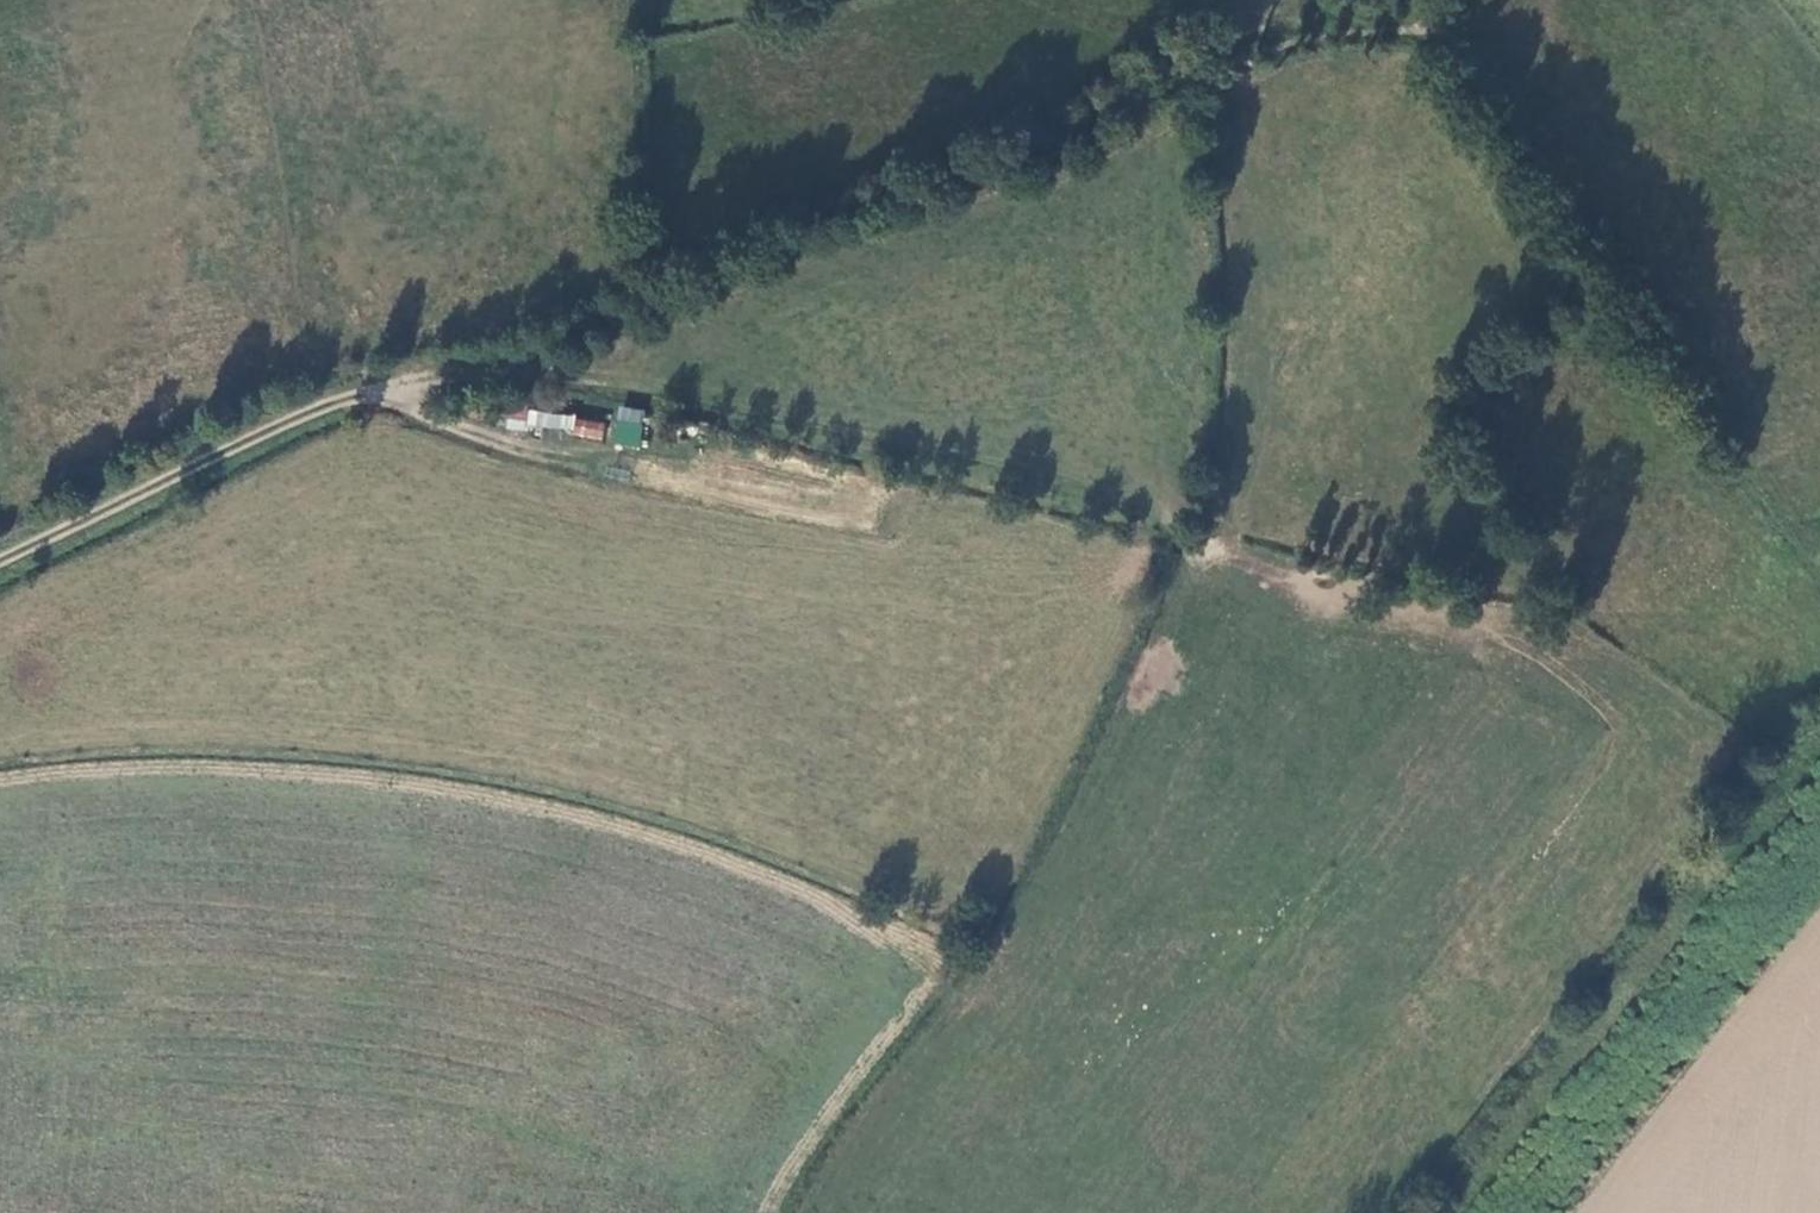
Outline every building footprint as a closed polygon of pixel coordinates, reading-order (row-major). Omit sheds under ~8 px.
[(612,444),(640,447),(644,409),(616,406),(612,444)] [(572,431),(573,413),(506,408),(505,425),(572,431)] [(576,418),(573,435),(601,440),(604,422),(576,418)]
